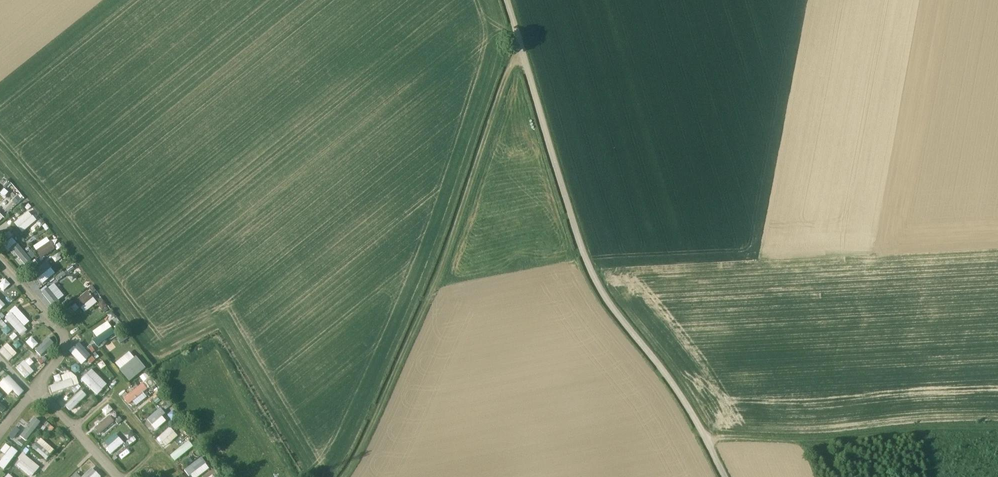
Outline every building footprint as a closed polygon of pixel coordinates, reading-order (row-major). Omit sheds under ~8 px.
[(10,193),(15,188),(10,183),(5,187),(10,193)] [(5,197),(0,202),(6,207),(11,202),(5,197)] [(15,223),(23,232),(38,220),(29,210),(15,223)] [(48,236),(33,246),(41,258),(56,249),(48,236)] [(41,283),(58,269),(52,262),(36,276),(41,283)] [(68,292),(82,281),(78,276),(64,286),(68,292)] [(0,283),(0,286),(4,291),(11,284),(6,278),(0,283)] [(70,292),(72,295),(84,285),(81,282),(70,292)] [(54,290),(44,302),(51,307),(61,295),(54,290)] [(85,313),(98,301),(88,290),(75,302),(85,313)] [(8,303),(0,294),(0,310),(8,303)] [(15,306),(4,318),(23,335),(29,328),(26,326),(31,320),(15,306)] [(99,344),(116,332),(108,321),(91,332),(99,344)] [(42,356),(55,342),(48,336),(35,350),(42,356)] [(33,339),(28,343),(33,348),(38,344),(33,339)] [(19,352),(9,341),(0,350),(0,352),(9,361),(19,352)] [(79,342),(69,351),(82,365),(91,356),(79,342)] [(131,350),(115,363),(130,381),(146,368),(131,350)] [(24,360),(16,368),(26,379),(34,371),(24,360)] [(53,393),(79,384),(74,371),(62,375),(64,381),(50,386),(53,393)] [(9,395),(13,390),(19,396),(25,391),(9,374),(0,383),(0,386),(9,395)] [(53,377),(55,383),(63,381),(61,375),(53,377)] [(132,408),(148,397),(144,392),(148,388),(144,382),(124,397),(132,408)] [(74,415),(90,400),(81,390),(65,405),(74,415)] [(168,418),(159,408),(147,419),(156,430),(168,418)] [(96,428),(100,433),(114,420),(110,415),(96,428)] [(15,435),(25,443),(36,431),(26,422),(15,435)] [(165,448),(178,435),(170,426),(156,438),(165,448)] [(184,430),(178,435),(181,439),(188,434),(184,430)] [(116,432),(105,442),(110,447),(107,450),(112,455),(125,443),(116,432)] [(41,438),(33,447),(46,459),(55,450),(41,438)] [(190,440),(170,453),(174,460),(194,447),(190,440)] [(132,448),(139,456),(148,449),(141,441),(132,448)] [(6,454),(11,447),(7,443),(1,451),(6,454)] [(0,463),(0,466),(5,470),(19,451),(12,446),(0,463)] [(21,460),(17,465),(32,476),(40,466),(23,452),(18,458),(21,460)] [(210,468),(202,456),(185,469),(191,476),(198,476),(210,468)] [(77,472),(72,476),(101,476),(102,476),(92,467),(82,476),(77,472)]
